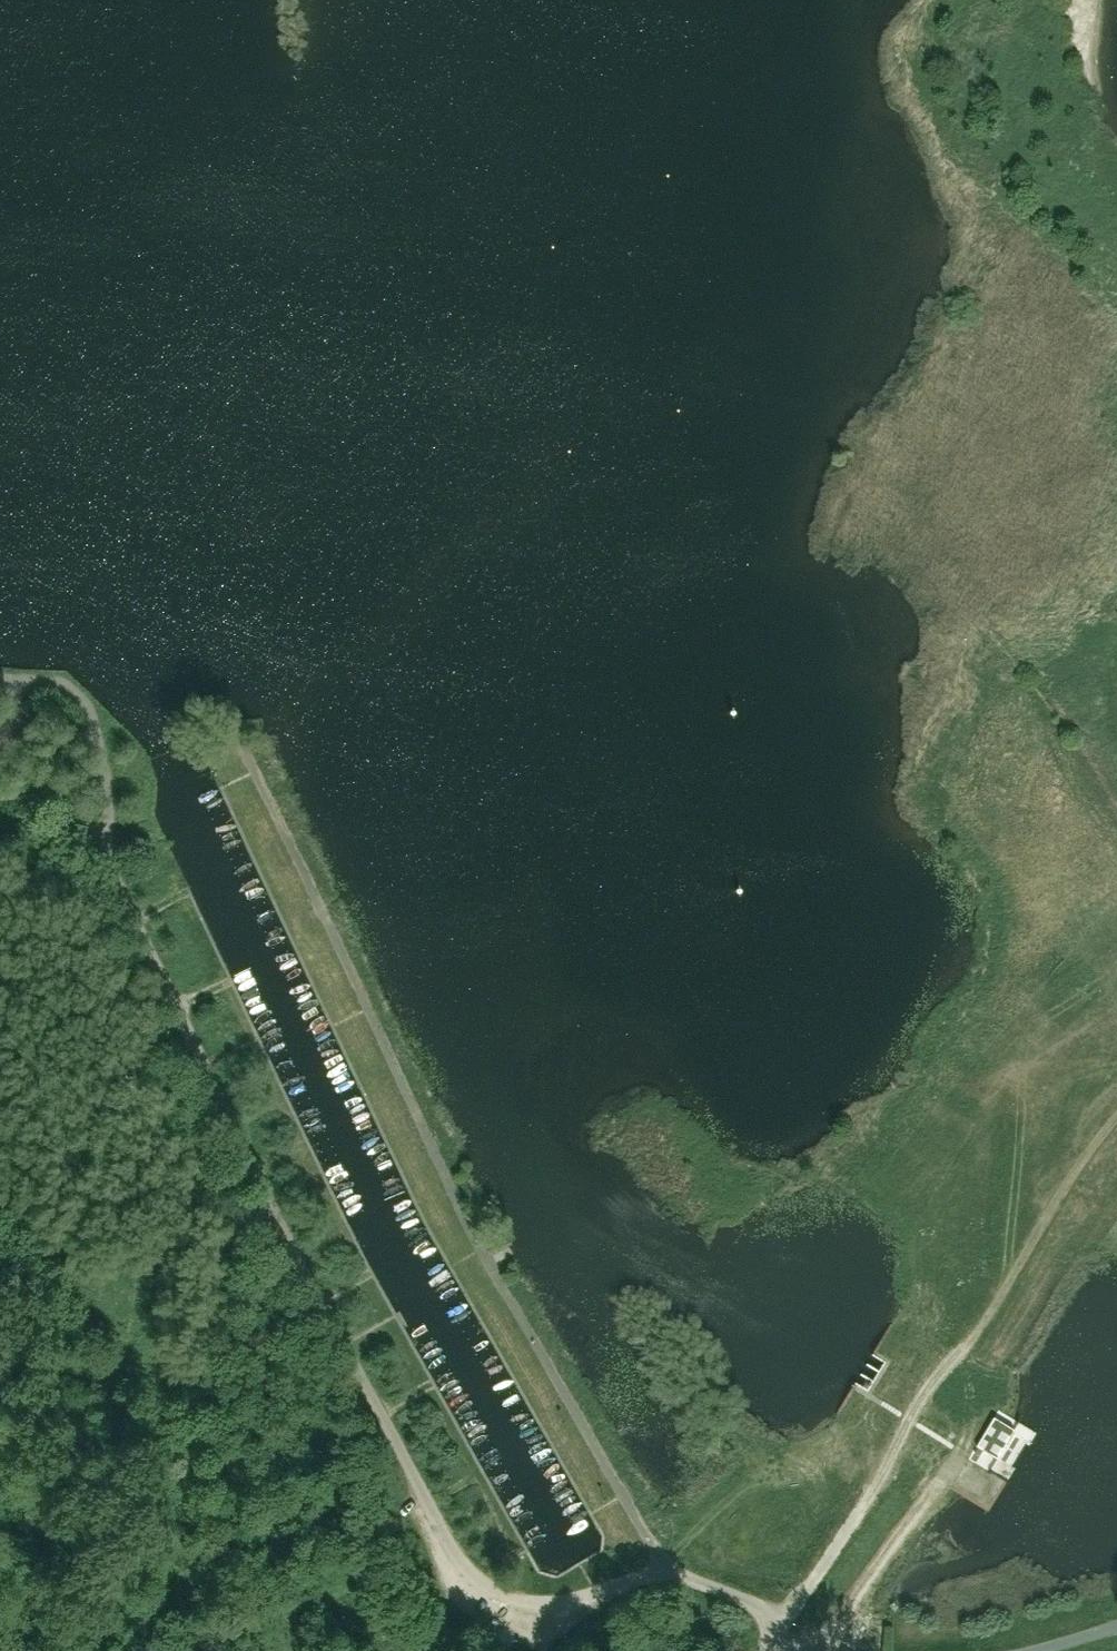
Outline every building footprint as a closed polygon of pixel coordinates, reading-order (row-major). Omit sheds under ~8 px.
[(994,1417),(976,1446),(997,1458),(1003,1449),(1015,1430),(994,1417)]
